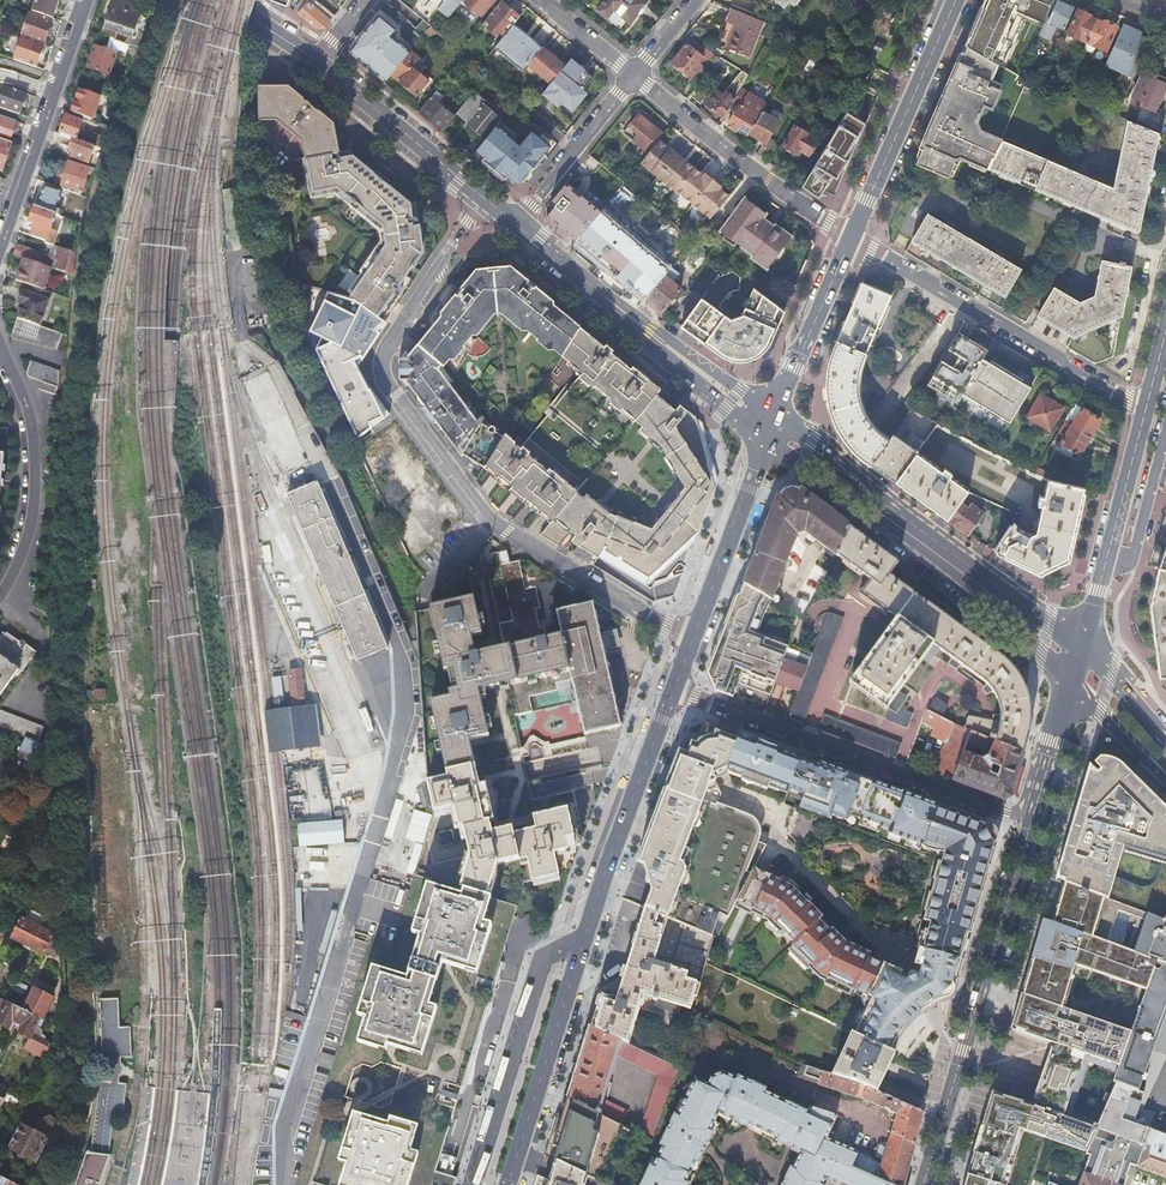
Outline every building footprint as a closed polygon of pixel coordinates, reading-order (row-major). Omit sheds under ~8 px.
[(60,0),(37,0),(32,12),(53,19),(60,0)] [(139,49),(141,42),(132,39),(142,10),(114,0),(102,36),(115,40),(128,45),(139,49)] [(299,7),(303,10),(299,14),(317,29),(326,29),(336,16),(316,0),(304,0),(299,7)] [(439,8),(448,16),(451,18),(464,2),(483,17),(496,0),(446,0),(439,8)] [(599,11),(618,26),(625,18),(632,24),(648,4),(643,0),(607,0),(599,11)] [(1030,15),(1043,20),(1052,0),(1036,0),(1030,15)] [(1063,34),(1075,7),(1059,0),(1058,0),(1048,23),(1051,24),(1049,28),(1063,34)] [(500,31),(506,36),(508,32),(514,25),(521,17),(502,2),(496,10),(487,20),(492,25),(489,28),(497,35),(500,31)] [(439,8),(427,22),(432,26),(437,30),(448,16),(439,8)] [(763,22),(733,10),(729,23),(737,26),(729,48),(750,56),(763,22)] [(1087,43),(1099,17),(1092,14),(1091,16),(1079,10),(1064,42),(1080,49),(1084,41),(1087,43)] [(22,38),(23,38),(44,45),(52,22),(31,14),(22,38)] [(392,75),(410,53),(409,52),(398,43),(390,36),(395,30),(380,17),(374,24),(373,23),(369,27),(362,37),(358,42),(349,52),(360,61),(378,76),(379,74),(381,76),(385,80),(387,81),(392,75)] [(1105,20),(1099,17),(1087,43),(1106,52),(1117,27),(1104,22),(1105,20)] [(1139,24),(1127,19),(1120,36),(1122,37),(1113,57),(1111,55),(1103,72),(1123,82),(1140,45),(1132,41),(1139,24)] [(542,48),(514,25),(508,32),(506,36),(497,46),(525,69),(528,65),(542,48)] [(437,30),(432,26),(426,33),(438,43),(444,36),(437,30)] [(23,38),(15,60),(36,67),(44,45),(23,38)] [(698,53),(703,47),(691,38),(686,44),(688,45),(673,64),(691,78),(701,66),(699,64),(704,58),(698,53)] [(96,46),(88,68),(110,77),(118,54),(124,56),(128,45),(115,40),(111,51),(96,46)] [(400,40),(398,43),(409,52),(411,49),(400,40)] [(551,84),(566,66),(558,60),(560,57),(553,51),(551,54),(543,47),(542,48),(528,65),(551,84)] [(1000,65),(967,47),(955,75),(940,107),(915,164),(949,179),(950,177),(956,164),(954,161),(959,157),(964,160),(969,162),(985,169),(989,171),(989,170),(1002,140),(979,130),(974,119),(977,112),(979,111),(980,111),(983,103),(991,107),(994,108),(1004,85),(993,80),(1000,65)] [(421,59),(411,52),(410,53),(392,75),(418,96),(425,88),(427,89),(432,83),(420,73),(424,68),(418,63),(421,59)] [(814,74),(822,60),(814,55),(805,69),(814,74)] [(566,66),(568,64),(560,57),(558,60),(566,66)] [(594,77),(572,59),(544,94),(560,106),(562,103),(565,99),(574,106),(586,92),(584,90),(594,77)] [(747,81),(750,76),(730,65),(727,70),(747,81)] [(1145,69),(1133,98),(1143,102),(1141,107),(1142,108),(1154,113),(1165,87),(1165,79),(1145,69)] [(305,97),(290,84),(260,84),(260,104),(259,104),(260,119),(278,119),(304,141),(305,145),(338,138),(335,122),(319,108),(318,108),(314,113),(309,108),(311,106),(312,103),(307,98),(306,98),(305,97)] [(0,103),(0,108),(20,115),(27,94),(6,87),(0,103)] [(724,119),(736,99),(727,92),(723,96),(717,90),(705,104),(724,119)] [(101,98),(80,91),(72,112),(72,113),(93,120),(101,98)] [(419,113),(442,132),(455,116),(442,106),(448,99),(438,91),(419,113)] [(589,94),(586,92),(574,106),(565,99),(562,103),(574,113),(589,94)] [(474,94),(456,115),(486,140),(496,128),(499,125),(501,122),(482,107),(485,103),(474,94)] [(1141,110),(1142,108),(1141,107),(1143,102),(1133,98),(1130,105),(1141,110)] [(983,103),(980,111),(987,115),(991,107),(983,103)] [(731,125),(749,136),(750,134),(760,117),(742,106),(731,125)] [(760,117),(750,134),(767,143),(779,121),(778,120),(782,115),(774,110),(771,116),(763,111),(760,117)] [(634,141),(649,153),(659,140),(664,135),(639,115),(629,127),(639,135),(634,141)] [(0,116),(0,139),(10,143),(17,122),(0,116)] [(67,118),(61,134),(73,139),(77,140),(82,123),(67,118)] [(1159,134),(1127,120),(1113,189),(1002,140),(989,170),(1136,232),(1136,231),(1138,230),(1139,231),(1155,148),(1159,134)] [(799,123),(797,127),(795,126),(783,146),(795,153),(797,150),(809,156),(818,140),(806,132),(808,129),(799,123)] [(517,139),(499,125),(496,128),(514,142),(517,139)] [(514,142),(496,128),(486,140),(475,154),(484,162),(496,171),(507,180),(509,177),(517,184),(521,184),(523,181),(524,182),(531,174),(538,165),(546,156),(545,155),(549,149),(549,146),(535,134),(531,134),(521,147),(514,142)] [(338,138),(305,145),(307,158),(309,158),(337,152),(341,151),(338,138)] [(0,139),(0,171),(3,172),(13,144),(10,143),(0,139)] [(77,140),(73,139),(70,149),(74,151),(72,157),(89,163),(95,146),(77,140)] [(644,159),(641,164),(658,178),(677,154),(659,140),(649,153),(644,159)] [(831,184),(850,155),(833,144),(814,174),(831,184)] [(353,148),(341,151),(337,152),(342,157),(347,156),(351,159),(354,155),(353,148)] [(337,152),(309,158),(312,174),(309,175),(313,196),(326,194),(326,192),(338,190),(345,196),(344,197),(361,211),(362,209),(384,228),(386,240),(382,246),(380,244),(374,254),(376,255),(369,264),(367,263),(363,270),(365,272),(359,281),(361,283),(368,274),(400,295),(401,294),(399,293),(400,293),(401,293),(402,292),(403,291),(404,290),(404,289),(404,288),(404,287),(404,286),(403,285),(402,284),(396,280),(400,275),(410,282),(411,280),(406,277),(407,275),(411,268),(416,267),(419,262),(418,258),(424,249),(421,225),(421,222),(419,219),(416,216),(413,216),(412,210),(409,207),(411,202),(390,185),(390,181),(380,172),(376,173),(354,155),(351,159),(347,156),(342,157),(337,152)] [(658,178),(675,192),(676,191),(684,180),(694,168),(677,154),(658,178)] [(542,166),(548,159),(548,158),(546,156),(538,165),(540,166),(542,166)] [(483,166),(492,173),(494,173),(496,171),(484,162),(483,164),(483,166)] [(985,169),(969,162),(967,165),(983,172),(985,169)] [(89,169),(70,163),(63,185),(82,192),(89,169)] [(684,180),(676,191),(694,205),(714,181),(705,174),(704,176),(695,168),(694,168),(684,180)] [(494,173),(494,175),(503,182),(505,181),(507,180),(496,171),(494,173)] [(528,184),(534,177),(533,176),(531,174),(524,182),(526,184),(528,184)] [(694,205),(712,219),(730,196),(720,189),(722,187),(714,181),(694,205)] [(602,211),(567,183),(553,201),(557,204),(547,217),(577,242),(601,213),(602,211)] [(45,187),(38,208),(56,214),(60,216),(62,211),(58,209),(63,193),(45,187)] [(326,192),(326,194),(327,197),(336,195),(341,200),(343,197),(344,197),(345,196),(338,190),(326,192)] [(745,198),(723,228),(721,231),(727,236),(725,238),(734,245),(736,242),(754,256),(756,254),(771,265),(792,237),(776,226),(775,228),(763,219),(766,214),(745,198)] [(418,201),(411,202),(409,207),(412,210),(413,216),(416,216),(419,219),(421,222),(421,225),(418,201)] [(38,208),(36,207),(31,222),(36,224),(33,232),(54,240),(57,231),(51,229),(54,221),(55,222),(55,220),(54,220),(56,214),(38,208)] [(378,242),(380,244),(382,246),(386,240),(384,228),(362,209),(361,211),(361,212),(359,214),(379,230),(380,239),(378,242)] [(577,242),(601,262),(619,239),(599,222),(604,216),(601,213),(577,242)] [(947,225),(928,214),(912,241),(1005,297),(1021,269),(1002,258),(1004,255),(998,251),(995,254),(954,230),(956,226),(949,222),(947,225)] [(31,238),(52,245),(54,240),(33,232),(31,238)] [(630,254),(650,271),(665,253),(645,236),(630,254)] [(17,244),(14,254),(22,257),(25,258),(45,265),(52,268),(53,268),(54,266),(51,264),(53,259),(51,257),(17,244)] [(59,261),(57,270),(58,270),(73,276),(76,257),(71,256),(72,252),(70,251),(61,248),(57,260),(59,261)] [(365,261),(367,263),(369,264),(376,255),(374,254),(371,252),(365,261)] [(768,269),(771,265),(756,254),(754,256),(752,258),(768,269)] [(25,258),(17,280),(27,284),(32,285),(35,286),(44,289),(52,268),(45,265),(25,258)] [(1119,265),(1102,261),(1095,297),(1080,303),(1054,287),(1037,316),(1073,337),(1074,336),(1121,316),(1131,267),(1125,266),(1125,263),(1120,262),(1119,265)] [(519,323),(540,290),(522,274),(518,275),(510,268),(503,269),(500,267),(488,268),(486,271),(479,272),(472,279),(468,280),(465,284),(454,298),(442,312),(442,316),(434,326),(419,344),(444,365),(446,366),(450,370),(457,375),(471,351),(465,346),(472,338),(474,336),(487,319),(484,316),(490,308),(495,307),(501,306),(506,306),(514,313),(511,317),(519,323)] [(719,287),(726,288),(740,290),(742,275),(722,271),(719,287)] [(352,296),(384,319),(390,310),(391,309),(389,308),(393,301),(395,303),(396,302),(400,295),(368,274),(361,283),(352,296)] [(401,294),(400,295),(401,296),(410,282),(412,279),(407,275),(406,277),(411,280),(410,282),(400,275),(396,280),(402,284),(403,285),(404,286),(404,287),(404,288),(404,289),(404,290),(403,291),(402,292),(401,293),(400,293),(399,293),(401,294)] [(638,293),(647,300),(661,282),(652,275),(638,293)] [(661,282),(647,300),(662,313),(682,289),(666,276),(661,282)] [(868,463),(871,465),(888,441),(885,438),(880,435),(878,432),(874,429),(871,425),(869,421),(866,416),(863,410),(861,405),(859,399),(858,393),(858,389),(858,383),(858,375),(860,365),(864,356),(879,320),(890,295),(863,283),(835,348),(835,349),(834,351),(833,352),(832,357),(830,363),(830,364),(829,368),(828,373),(828,374),(827,379),(827,384),(827,385),(827,389),(827,390),(828,394),(828,395),(828,399),(829,403),(829,404),(830,409),(832,414),(832,415),(833,418),(834,419),(836,424),(836,425),(838,428),(838,429),(839,429),(841,434),(842,435),(845,439),(848,443),(849,444),(849,445),(853,449),(853,450),(856,452),(857,453),(861,457),(862,458),(863,459),(864,460),(868,463)] [(24,303),(19,318),(22,319),(32,293),(35,286),(32,285),(30,292),(25,291),(21,302),(24,303)] [(44,289),(35,286),(32,293),(22,319),(43,326),(51,300),(54,292),(50,291),(44,289)] [(384,319),(352,296),(330,289),(328,297),(313,328),(333,339),(318,345),(360,435),(375,425),(373,422),(391,411),(373,385),(370,386),(359,365),(388,322),(384,319)] [(717,310),(702,299),(681,328),(723,358),(728,360),(734,362),(738,362),(745,362),(753,360),(757,358),(762,355),(764,353),(768,349),(770,345),(785,311),(755,289),(750,300),(746,308),(742,316),(732,320),(725,316),(719,311),(717,310)] [(572,341),(581,327),(555,305),(554,301),(540,290),(519,323),(528,330),(539,339),(540,337),(554,349),(563,356),(572,341)] [(741,306),(746,308),(750,300),(745,297),(741,306)] [(391,309),(390,310),(393,311),(398,304),(396,302),(395,303),(393,301),(389,308),(391,309)] [(517,326),(519,323),(511,317),(514,313),(506,306),(501,306),(495,307),(490,308),(484,316),(487,319),(474,336),(479,335),(496,314),(501,313),(517,326)] [(722,306),(719,311),(725,316),(729,311),(722,306)] [(924,315),(862,398),(862,399),(865,407),(870,417),(939,323),(924,315)] [(57,347),(62,332),(43,326),(22,319),(19,318),(14,333),(57,347)] [(609,454),(661,389),(661,388),(648,378),(634,366),(631,369),(612,353),(615,350),(607,344),(606,346),(581,327),(572,341),(563,356),(569,361),(584,373),(581,376),(553,410),(549,408),(545,413),(548,416),(525,444),(522,448),(516,442),(516,441),(516,440),(506,433),(504,436),(487,465),(500,474),(498,477),(496,478),(500,482),(503,481),(507,484),(507,487),(527,504),(530,503),(533,505),(533,509),(538,512),(552,522),(541,535),(542,535),(572,498),(581,487),(609,454)] [(983,359),(988,350),(986,349),(978,344),(958,333),(948,350),(959,356),(952,368),(941,362),(927,386),(937,392),(952,401),(956,404),(961,396),(968,401),(976,405),(992,415),(994,413),(1011,423),(1031,388),(1022,382),(1024,380),(1024,379),(991,360),(990,363),(983,359)] [(549,349),(554,349),(540,337),(539,339),(538,340),(549,349)] [(465,346),(471,351),(477,341),(472,338),(465,346)] [(407,358),(400,359),(401,379),(401,380),(403,380),(406,380),(410,386),(417,394),(444,375),(441,371),(444,368),(446,366),(444,365),(419,344),(411,354),(407,358)] [(400,359),(407,358),(411,354),(406,350),(399,359),(400,359)] [(32,361),(31,364),(30,377),(45,382),(43,389),(58,394),(60,387),(61,370),(32,361)] [(584,373),(569,361),(567,364),(581,376),(584,373)] [(444,375),(451,385),(455,382),(447,372),(444,375)] [(443,430),(447,435),(466,405),(466,404),(451,385),(444,375),(417,394),(419,397),(425,406),(426,406),(424,408),(435,422),(437,421),(443,430)] [(401,380),(401,379),(400,379),(407,388),(409,387),(403,380),(401,380)] [(671,397),(661,389),(609,454),(581,487),(572,498),(542,535),(560,546),(571,532),(575,536),(572,539),(580,545),(579,546),(599,557),(604,549),(649,576),(685,544),(689,547),(692,550),(715,489),(702,438),(706,437),(703,423),(680,404),(676,409),(667,402),(671,397)] [(950,403),(952,401),(937,392),(936,395),(950,403)] [(1063,408),(1041,395),(1028,418),(1050,431),(1063,408)] [(419,397),(417,398),(424,407),(425,406),(419,397)] [(424,407),(417,398),(415,400),(422,408),(424,407)] [(466,404),(466,405),(476,418),(480,415),(470,401),(466,404)] [(481,465),(485,467),(487,465),(504,436),(500,434),(480,421),(482,417),(483,416),(481,414),(480,415),(476,418),(466,405),(447,435),(463,456),(464,455),(472,459),(481,465)] [(433,423),(435,422),(424,408),(423,409),(433,423)] [(1070,420),(1068,423),(1090,436),(1100,419),(1081,408),(1073,422),(1070,420)] [(994,413),(992,415),(1009,425),(1011,423),(994,413)] [(480,421),(500,434),(502,429),(482,417),(480,421)] [(435,422),(441,431),(443,430),(437,421),(435,422)] [(440,432),(441,431),(435,422),(433,424),(440,432)] [(1068,423),(1065,422),(1055,439),(1080,454),(1090,437),(1090,436),(1068,423)] [(871,465),(895,483),(917,453),(924,443),(914,436),(907,446),(892,435),(888,441),(871,465)] [(715,489),(718,479),(706,437),(702,438),(715,489)] [(518,438),(516,440),(516,441),(516,442),(522,448),(525,444),(518,438)] [(917,453),(895,483),(923,503),(948,521),(968,493),(970,492),(951,477),(952,475),(945,469),(943,472),(917,453)] [(479,469),(481,465),(472,459),(469,463),(479,469)] [(487,465),(485,467),(498,477),(500,474),(487,465)] [(1038,468),(1035,474),(1049,479),(1051,473),(1038,468)] [(1017,523),(1014,521),(994,551),(1034,570),(1042,574),(1069,561),(1084,493),(1085,488),(1049,479),(1045,496),(1040,495),(1038,504),(1043,505),(1037,532),(1031,535),(1015,527),(1017,523)] [(314,485),(283,498),(354,666),(386,652),(314,485)] [(807,534),(838,557),(839,557),(841,553),(850,533),(852,530),(812,499),(811,500),(803,493),(801,495),(798,494),(795,494),(792,494),(790,495),(787,496),(785,498),(782,500),(779,500),(775,510),(774,510),(745,587),(772,602),(798,537),(807,534)] [(948,521),(968,535),(983,514),(977,509),(984,500),(968,493),(948,521)] [(899,619),(933,644),(941,650),(953,658),(950,662),(959,668),(961,664),(988,685),(985,689),(990,694),(993,692),(997,701),(999,706),(1001,716),(996,717),(996,723),(971,717),(965,728),(973,731),(1023,754),(1024,751),(1029,731),(1030,716),(1030,706),(1027,696),(1027,693),(1021,681),(1016,671),(1008,663),(1000,657),(959,626),(910,589),(909,589),(891,575),(899,564),(852,530),(850,533),(841,553),(839,557),(873,582),(865,594),(891,614),(899,619)] [(604,549),(599,557),(647,586),(689,547),(685,544),(649,576),(604,549)] [(484,573),(470,576),(475,599),(484,637),(473,640),(477,656),(511,648),(548,640),(545,627),(540,628),(536,611),(541,610),(536,587),(525,589),(519,562),(510,564),(507,552),(480,558),(484,573)] [(1161,675),(1165,674),(1165,567),(1161,565),(1149,607),(1161,675)] [(764,627),(773,603),(772,602),(745,587),(744,590),(747,591),(740,608),(735,607),(732,615),(734,616),(711,679),(715,691),(732,698),(738,684),(741,685),(764,627)] [(558,690),(557,684),(572,681),(562,636),(548,640),(511,648),(477,656),(473,640),(484,637),(475,599),(429,610),(451,699),(432,704),(444,771),(446,778),(428,781),(435,816),(414,875),(412,876),(397,929),(393,943),(390,943),(369,938),(367,945),(351,1001),(334,1056),(330,1069),(317,1113),(311,1131),(295,1184),(454,1184),(456,1178),(435,1171),(451,1118),(466,1072),(480,1025),(500,960),(503,952),(513,920),(517,906),(491,898),(493,891),(498,877),(502,863),(521,859),(522,865),(529,864),(532,880),(532,882),(560,876),(555,854),(577,849),(573,832),(582,830),(576,804),(573,792),(533,801),(523,755),(515,716),(533,712),(533,711),(530,697),(558,690)] [(795,632),(800,619),(773,603),(764,627),(741,685),(770,696),(776,682),(783,662),(788,650),(792,639),(795,632)] [(562,636),(572,681),(576,702),(584,735),(622,727),(604,650),(601,635),(593,604),(556,612),(562,636)] [(827,613),(811,656),(810,658),(806,670),(798,691),(788,719),(804,725),(827,663),(844,618),(827,613)] [(933,644),(899,619),(856,678),(855,680),(889,704),(894,697),(933,644)] [(613,632),(601,635),(604,650),(617,647),(613,632)] [(16,675),(19,669),(20,669),(23,671),(37,651),(27,645),(24,649),(21,647),(22,646),(19,645),(22,641),(8,633),(0,643),(0,696),(16,675)] [(28,644),(23,639),(22,641),(19,645),(22,646),(21,647),(24,649),(27,645),(28,644)] [(806,670),(810,658),(788,650),(783,662),(776,682),(798,691),(806,670)] [(317,705),(306,707),(301,667),(289,669),(293,709),(287,709),(283,676),(273,677),(277,710),(270,711),(275,752),(322,746),(317,705)] [(96,691),(96,700),(105,700),(105,691),(96,691)] [(929,712),(940,717),(946,703),(935,698),(929,712)] [(886,720),(907,729),(913,714),(891,705),(886,720)] [(39,742),(45,727),(0,710),(0,711),(0,727),(26,737),(39,742)] [(936,731),(941,717),(940,717),(929,712),(928,711),(927,714),(925,717),(925,719),(923,724),(936,731)] [(879,753),(895,759),(902,744),(824,715),(818,730),(879,753)] [(949,738),(955,723),(941,717),(936,731),(949,738)] [(973,731),(965,728),(955,723),(949,738),(934,774),(953,781),(963,756),(965,752),(973,731)] [(1019,768),(1023,754),(973,731),(965,752),(975,756),(978,749),(988,752),(991,744),(995,746),(991,760),(986,764),(963,756),(953,781),(965,786),(1002,799),(1010,796),(1019,768)] [(736,857),(754,865),(765,846),(757,843),(759,838),(760,834),(760,828),(758,823),(754,819),(748,816),(717,805),(721,795),(714,779),(722,775),(728,773),(727,771),(728,769),(743,775),(742,778),(752,782),(752,784),(767,790),(768,788),(769,784),(780,788),(789,792),(793,781),(803,755),(740,732),(737,740),(716,732),(715,734),(712,733),(707,733),(704,734),(699,736),(695,740),(694,742),(693,744),(692,743),(688,754),(679,751),(675,762),(679,764),(675,775),(671,773),(666,785),(668,786),(666,792),(664,791),(662,795),(640,854),(709,880),(714,866),(716,867),(736,857)] [(39,742),(26,737),(14,769),(34,776),(46,744),(39,742)] [(17,744),(11,742),(7,754),(12,756),(17,744)] [(803,755),(793,781),(789,792),(791,793),(804,798),(802,802),(800,809),(821,817),(830,794),(839,770),(803,755)] [(1157,917),(1165,919),(1165,917),(1165,808),(1123,766),(1120,764),(1118,762),(1115,761),(1112,760),(1111,759),(1109,759),(1106,758),(1103,758),(1100,758),(1094,764),(1101,770),(1098,773),(1089,766),(1084,784),(1078,804),(1055,879),(1065,883),(1157,917)] [(679,764),(675,762),(672,769),(671,773),(675,775),(679,764)] [(727,771),(728,773),(742,778),(743,775),(728,769),(727,771)] [(839,770),(821,817),(828,819),(829,816),(844,822),(847,814),(861,820),(865,808),(864,807),(874,783),(839,770)] [(865,808),(861,820),(862,820),(882,828),(890,831),(889,834),(890,834),(902,839),(907,841),(922,847),(924,844),(925,840),(937,810),(938,807),(918,799),(900,792),(874,783),(864,807),(865,808)] [(804,798),(791,793),(790,798),(802,802),(804,798)] [(947,814),(937,810),(925,840),(924,844),(944,850),(944,851),(954,854),(990,865),(993,855),(990,854),(993,846),(992,844),(983,827),(972,823),(947,814)] [(958,814),(948,811),(947,814),(972,823),(973,820),(968,818),(963,816),(958,814)] [(882,828),(862,820),(860,826),(880,834),(882,828)] [(340,822),(294,826),(296,850),(342,846),(340,822)] [(983,827),(992,844),(993,844),(995,841),(997,838),(997,836),(995,830),(992,828),(989,827),(986,827),(983,827)] [(902,839),(890,834),(888,840),(900,844),(902,839)] [(922,847),(907,841),(905,847),(920,852),(922,848),(922,847)] [(983,888),(981,886),(983,882),(985,882),(990,865),(954,854),(944,851),(944,850),(924,844),(922,847),(922,848),(925,849),(925,850),(938,854),(938,853),(945,855),(942,864),(939,863),(934,881),(935,881),(933,888),(937,889),(961,897),(979,902),(980,900),(977,899),(979,894),(982,894),(983,893),(984,891),(983,888)] [(712,937),(720,914),(722,915),(727,917),(729,918),(734,907),(737,902),(752,870),(754,865),(736,857),(716,867),(714,866),(709,880),(640,854),(637,863),(644,866),(647,876),(646,877),(646,878),(645,879),(645,880),(645,881),(645,882),(646,882),(646,883),(647,884),(648,885),(649,885),(650,885),(653,886),(651,891),(645,908),(689,927),(702,933),(712,937)] [(770,873),(754,865),(752,870),(768,878),(770,874),(770,873)] [(768,878),(752,870),(737,902),(753,910),(768,878)] [(840,969),(854,975),(863,953),(864,952),(845,943),(844,942),(839,938),(832,930),(831,931),(820,920),(822,918),(809,905),(811,904),(810,902),(804,896),(802,894),(801,895),(797,891),(792,886),(779,879),(780,878),(770,874),(768,878),(753,910),(751,913),(767,921),(779,932),(780,934),(783,931),(795,943),(792,946),(793,947),(794,948),(795,948),(815,957),(822,960),(831,964),(840,969)] [(560,879),(560,876),(532,882),(533,885),(560,879)] [(794,883),(781,876),(780,878),(779,879),(792,886),(797,891),(800,888),(794,883)] [(1157,917),(1065,883),(1053,923),(1142,956),(1157,917)] [(922,921),(920,927),(934,932),(935,930),(945,933),(945,932),(966,938),(967,934),(969,935),(979,902),(961,897),(937,889),(933,888),(931,895),(930,895),(925,912),(926,912),(923,921),(922,921)] [(806,893),(804,896),(810,902),(813,900),(806,893)] [(753,910),(737,902),(734,907),(750,915),(751,913),(753,910)] [(699,986),(705,964),(713,938),(712,937),(702,933),(689,927),(645,908),(616,999),(601,995),(591,1028),(621,1041),(628,1044),(643,995),(653,997),(652,1000),(655,1001),(653,1007),(678,1015),(681,1007),(690,1009),(698,986),(699,986)] [(54,934),(20,917),(11,936),(44,953),(46,950),(51,939),(54,934)] [(1165,919),(1157,917),(1142,956),(1158,962),(1165,965),(1165,917),(1165,919)] [(1142,956),(1053,923),(1044,920),(1036,946),(1029,968),(1029,969),(1024,985),(1022,994),(1062,1008),(1065,998),(1075,965),(1147,990),(1158,962),(1142,956)] [(779,932),(767,921),(764,924),(775,936),(779,932)] [(934,932),(920,927),(916,940),(922,941),(920,951),(921,951),(917,966),(922,968),(920,975),(925,986),(929,987),(949,996),(950,996),(953,985),(951,984),(952,978),(955,979),(966,938),(945,932),(945,933),(935,930),(934,932)] [(51,939),(46,950),(55,955),(61,944),(51,939)] [(804,958),(794,948),(793,947),(789,951),(807,970),(809,968),(801,961),(804,958)] [(875,984),(854,975),(840,969),(831,964),(822,960),(815,957),(795,948),(794,948),(804,958),(801,961),(809,968),(819,979),(825,981),(835,986),(837,983),(851,989),(852,990),(836,1025),(852,1033),(856,1034),(889,1050),(891,1044),(901,1030),(906,1024),(909,1021),(881,1010),(868,1004),(865,1003),(866,1001),(875,984)] [(863,953),(854,975),(875,984),(884,989),(887,990),(890,991),(900,996),(903,987),(905,982),(898,979),(900,975),(868,959),(870,955),(864,952),(863,953)] [(1143,1146),(1137,1167),(1136,1168),(1165,1178),(1165,1135),(1141,1126),(1144,1119),(1136,1116),(1129,1113),(1165,1011),(1165,965),(1158,962),(1132,1032),(1117,1071),(1113,1081),(1117,1082),(1098,1125),(1096,1129),(1143,1146)] [(910,990),(920,1005),(921,1006),(921,1005),(926,1003),(932,999),(925,986),(920,975),(911,980),(905,982),(910,990)] [(835,986),(825,981),(824,984),(848,995),(851,989),(837,983),(835,986)] [(884,989),(875,984),(866,1001),(865,1003),(868,1004),(881,1010),(909,1021),(919,1012),(917,1009),(921,1006),(920,1005),(918,1004),(909,1000),(900,996),(890,991),(887,990),(884,989)] [(939,1000),(949,996),(929,987),(925,986),(932,999),(938,996),(939,1000)] [(910,990),(903,987),(900,996),(909,1000),(918,1004),(920,1005),(910,990)] [(25,1010),(40,1018),(43,1020),(54,998),(36,989),(25,1010)] [(1022,994),(1015,1016),(1012,1028),(1056,1044),(1035,1105),(993,1091),(984,1119),(978,1142),(971,1164),(968,1175),(1001,1184),(1008,1184),(1024,1130),(1047,1138),(1047,1136),(1054,1140),(1055,1139),(1065,1144),(1066,1142),(1075,1148),(1076,1146),(1086,1151),(1086,1150),(1087,1151),(1093,1137),(1096,1129),(1098,1125),(1070,1115),(1089,1062),(1117,1071),(1132,1032),(1062,1008),(1022,994)] [(17,1024),(24,1010),(18,1007),(9,1002),(0,998),(0,1024),(9,1029),(13,1022),(17,1024)] [(118,1001),(100,1001),(101,1069),(90,1154),(109,1157),(114,1116),(123,1116),(127,1086),(119,1085),(120,1058),(130,1058),(130,1029),(119,1029),(118,1001)] [(717,1007),(713,1005),(707,1018),(710,1020),(717,1007)] [(25,1049),(43,1058),(50,1045),(35,1037),(32,1035),(39,1022),(40,1018),(25,1010),(24,1010),(17,1024),(23,1026),(19,1034),(30,1039),(25,1049)] [(1165,1033),(1165,1011),(1129,1113),(1136,1116),(1165,1033)] [(32,1035),(35,1037),(42,1023),(39,1022),(32,1035)] [(575,1075),(567,1098),(567,1099),(599,1114),(599,1113),(599,1112),(601,1113),(602,1110),(600,1110),(621,1041),(591,1028),(590,1027),(578,1065),(572,1063),(569,1073),(575,1075)] [(843,1069),(856,1034),(852,1033),(835,1076),(839,1077),(843,1069)] [(874,1090),(891,1051),(889,1050),(856,1034),(843,1069),(839,1077),(866,1086),(874,1090)] [(878,1092),(896,1053),(891,1051),(874,1090),(878,1092)] [(659,1071),(670,1077),(674,1068),(663,1063),(659,1071)] [(822,1072),(803,1065),(799,1078),(818,1084),(822,1072)] [(925,1111),(920,1109),(920,1110),(878,1092),(874,1090),(866,1086),(839,1077),(835,1076),(822,1072),(818,1084),(863,1099),(889,1110),(889,1112),(897,1114),(891,1135),(916,1146),(925,1111)] [(860,1154),(826,1140),(837,1117),(811,1108),(808,1113),(798,1109),(773,1097),(764,1093),(765,1090),(763,1089),(747,1081),(736,1076),(734,1079),(724,1074),(713,1078),(709,1086),(696,1080),(693,1086),(687,1098),(686,1102),(680,1114),(678,1117),(675,1116),(675,1118),(672,1123),(661,1146),(664,1147),(662,1151),(660,1155),(654,1168),(651,1167),(650,1170),(644,1181),(642,1184),(688,1184),(686,1184),(690,1174),(693,1175),(694,1173),(691,1172),(696,1163),(698,1164),(701,1157),(703,1154),(706,1155),(711,1144),(708,1143),(709,1140),(712,1134),(710,1132),(714,1123),(717,1117),(719,1114),(731,1120),(747,1127),(756,1132),(778,1142),(791,1148),(801,1153),(795,1168),(794,1170),(791,1169),(790,1171),(787,1177),(783,1184),(825,1184),(823,1184),(825,1180),(837,1184),(897,1184),(854,1166),(860,1154)] [(748,1079),(747,1081),(763,1089),(764,1086),(748,1079)] [(684,1097),(687,1098),(693,1086),(690,1085),(684,1097)] [(10,1091),(0,1086),(0,1109),(1,1110),(10,1091)] [(924,1106),(926,1096),(898,1089),(896,1098),(924,1106)] [(773,1097),(798,1109),(799,1106),(765,1090),(764,1093),(773,1097)] [(593,1134),(599,1115),(599,1114),(567,1099),(552,1146),(559,1148),(555,1160),(586,1176),(599,1135),(593,1134)] [(677,1112),(680,1114),(686,1102),(683,1100),(677,1112)] [(730,1123),(731,1120),(719,1114),(717,1117),(730,1123)] [(21,1126),(10,1149),(35,1161),(45,1143),(47,1144),(60,1138),(61,1124),(50,1115),(49,1116),(36,1121),(35,1133),(21,1126)] [(1144,1119),(1141,1126),(1165,1135),(1165,1127),(1144,1119)] [(719,1126),(714,1123),(710,1132),(712,1134),(709,1140),(712,1142),(719,1126)] [(777,1145),(778,1142),(756,1132),(747,1127),(746,1130),(777,1145)] [(1137,1167),(1143,1146),(1096,1129),(1093,1137),(1087,1151),(1085,1154),(1089,1155),(1078,1184),(1124,1184),(1127,1176),(1126,1176),(1130,1164),(1137,1167)] [(891,1135),(890,1140),(888,1146),(881,1143),(878,1145),(873,1156),(882,1160),(881,1164),(860,1154),(854,1166),(897,1184),(905,1184),(914,1151),(916,1146),(891,1135)] [(792,1167),(795,1168),(801,1153),(791,1148),(790,1151),(798,1155),(792,1167)] [(592,1178),(586,1176),(555,1160),(544,1155),(543,1155),(540,1165),(537,1174),(534,1184),(590,1184),(592,1178)] [(87,1156),(77,1184),(100,1184),(109,1159),(87,1156)] [(704,1158),(701,1157),(698,1164),(696,1163),(691,1172),(694,1173),(697,1174),(704,1158)] [(642,1179),(644,1181),(650,1170),(647,1168),(642,1179)] [(693,1175),(690,1174),(686,1184),(688,1184),(692,1184),(696,1176),(693,1175)] [(968,1175),(965,1184),(1001,1184),(968,1175)] [(0,1176),(0,1184),(18,1184),(0,1176)]
